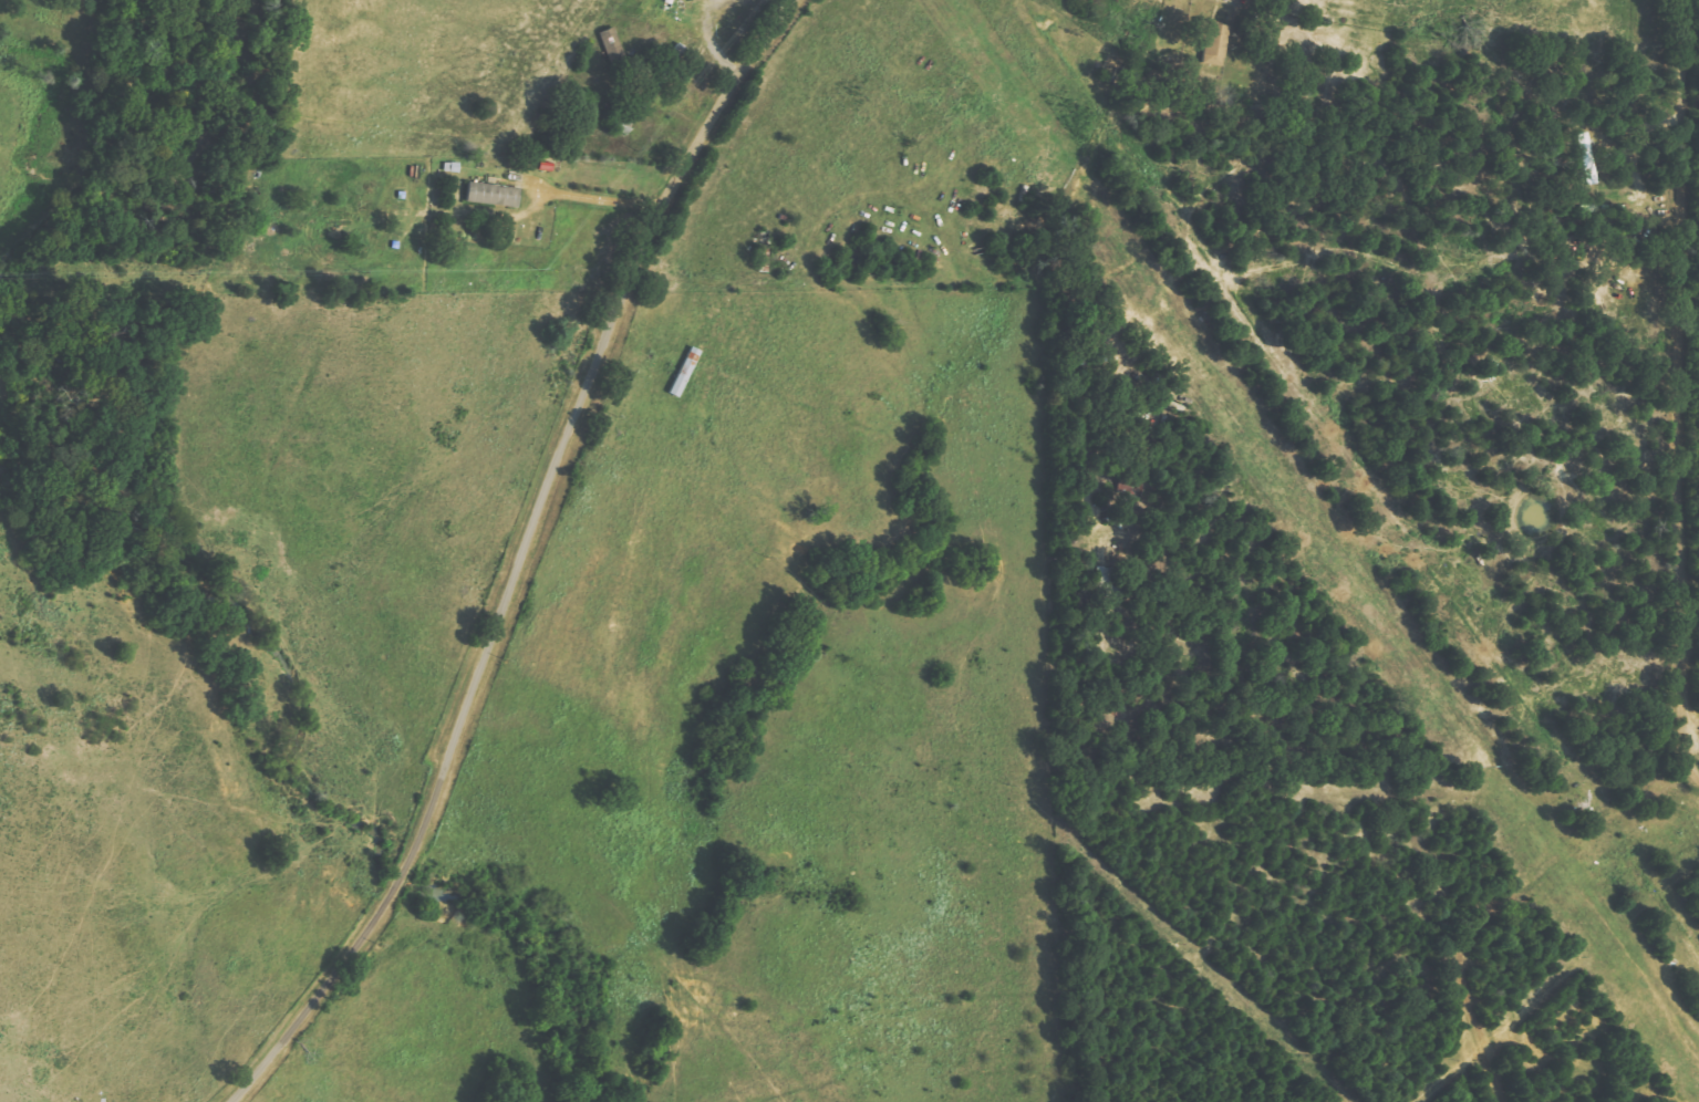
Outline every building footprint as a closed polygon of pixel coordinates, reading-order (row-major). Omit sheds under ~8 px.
[(1230,24),(1200,21),(1198,40),(1205,40),(1203,64),(1225,67),(1230,24)] [(520,210),(523,190),(472,182),(468,201),(520,210)] [(670,393),(681,399),(703,352),(691,347),(670,393)]
